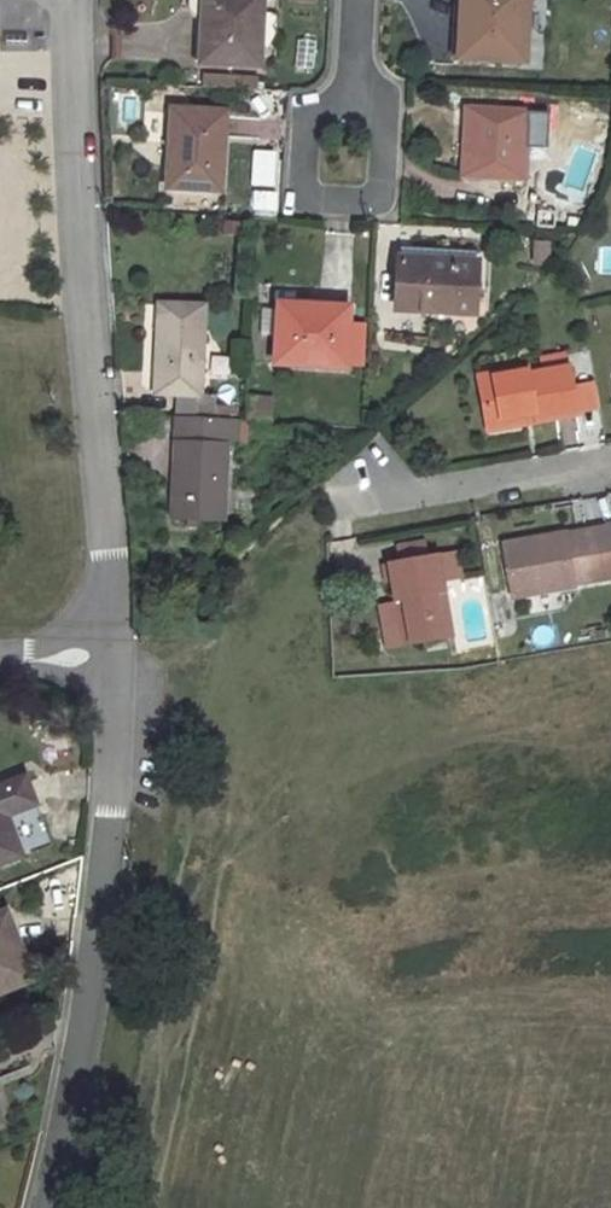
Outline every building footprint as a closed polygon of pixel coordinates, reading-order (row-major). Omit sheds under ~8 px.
[(203,57),(263,60),(266,0),(206,0),(203,57)] [(539,0),(462,0),(461,9),(471,8),(469,60),(536,63),(539,0)] [(203,73),(202,83),(251,88),(252,79),(203,73)] [(231,111),(174,107),(171,183),(228,184),(231,111)] [(535,121),(472,117),(469,176),(531,179),(535,121)] [(252,151),(251,188),(275,188),(276,152),(252,151)] [(409,248),(479,252),(480,237),(410,234),(409,248)] [(479,252),(409,248),(407,296),(478,300),(479,252)] [(376,357),(379,308),(353,307),(352,293),(283,289),(279,353),(376,357)] [(180,387),(177,414),(216,417),(217,391),(202,390),(209,299),(165,296),(161,386),(180,387)] [(566,406),(569,417),(607,410),(602,371),(600,359),(561,366),(560,357),(509,367),(517,414),(566,406)] [(607,410),(610,409),(610,369),(602,371),(607,410)] [(249,396),(246,418),(271,421),(274,399),(249,396)] [(520,425),(569,417),(566,406),(517,414),(520,425)] [(216,417),(177,414),(171,520),(226,522),(231,449),(242,451),(246,418),(216,417)] [(516,587),(610,571),(610,525),(529,538),(532,551),(511,555),(516,587)] [(395,546),(396,558),(420,554),(418,542),(395,546)] [(420,554),(396,558),(377,561),(384,599),(402,595),(409,637),(446,631),(436,580),(454,577),(448,548),(431,552),(420,554)] [(409,637),(402,595),(384,599),(368,601),(376,643),(409,637)] [(585,636),(610,632),(610,622),(610,620),(584,623),(585,636)] [(47,806),(34,772),(0,785),(0,865),(31,853),(16,818),(47,806)] [(61,842),(47,806),(16,818),(31,853),(61,842)] [(0,916),(0,985),(34,972),(10,912),(0,916)] [(10,1121),(6,1106),(0,1109),(0,1126),(10,1121)]
